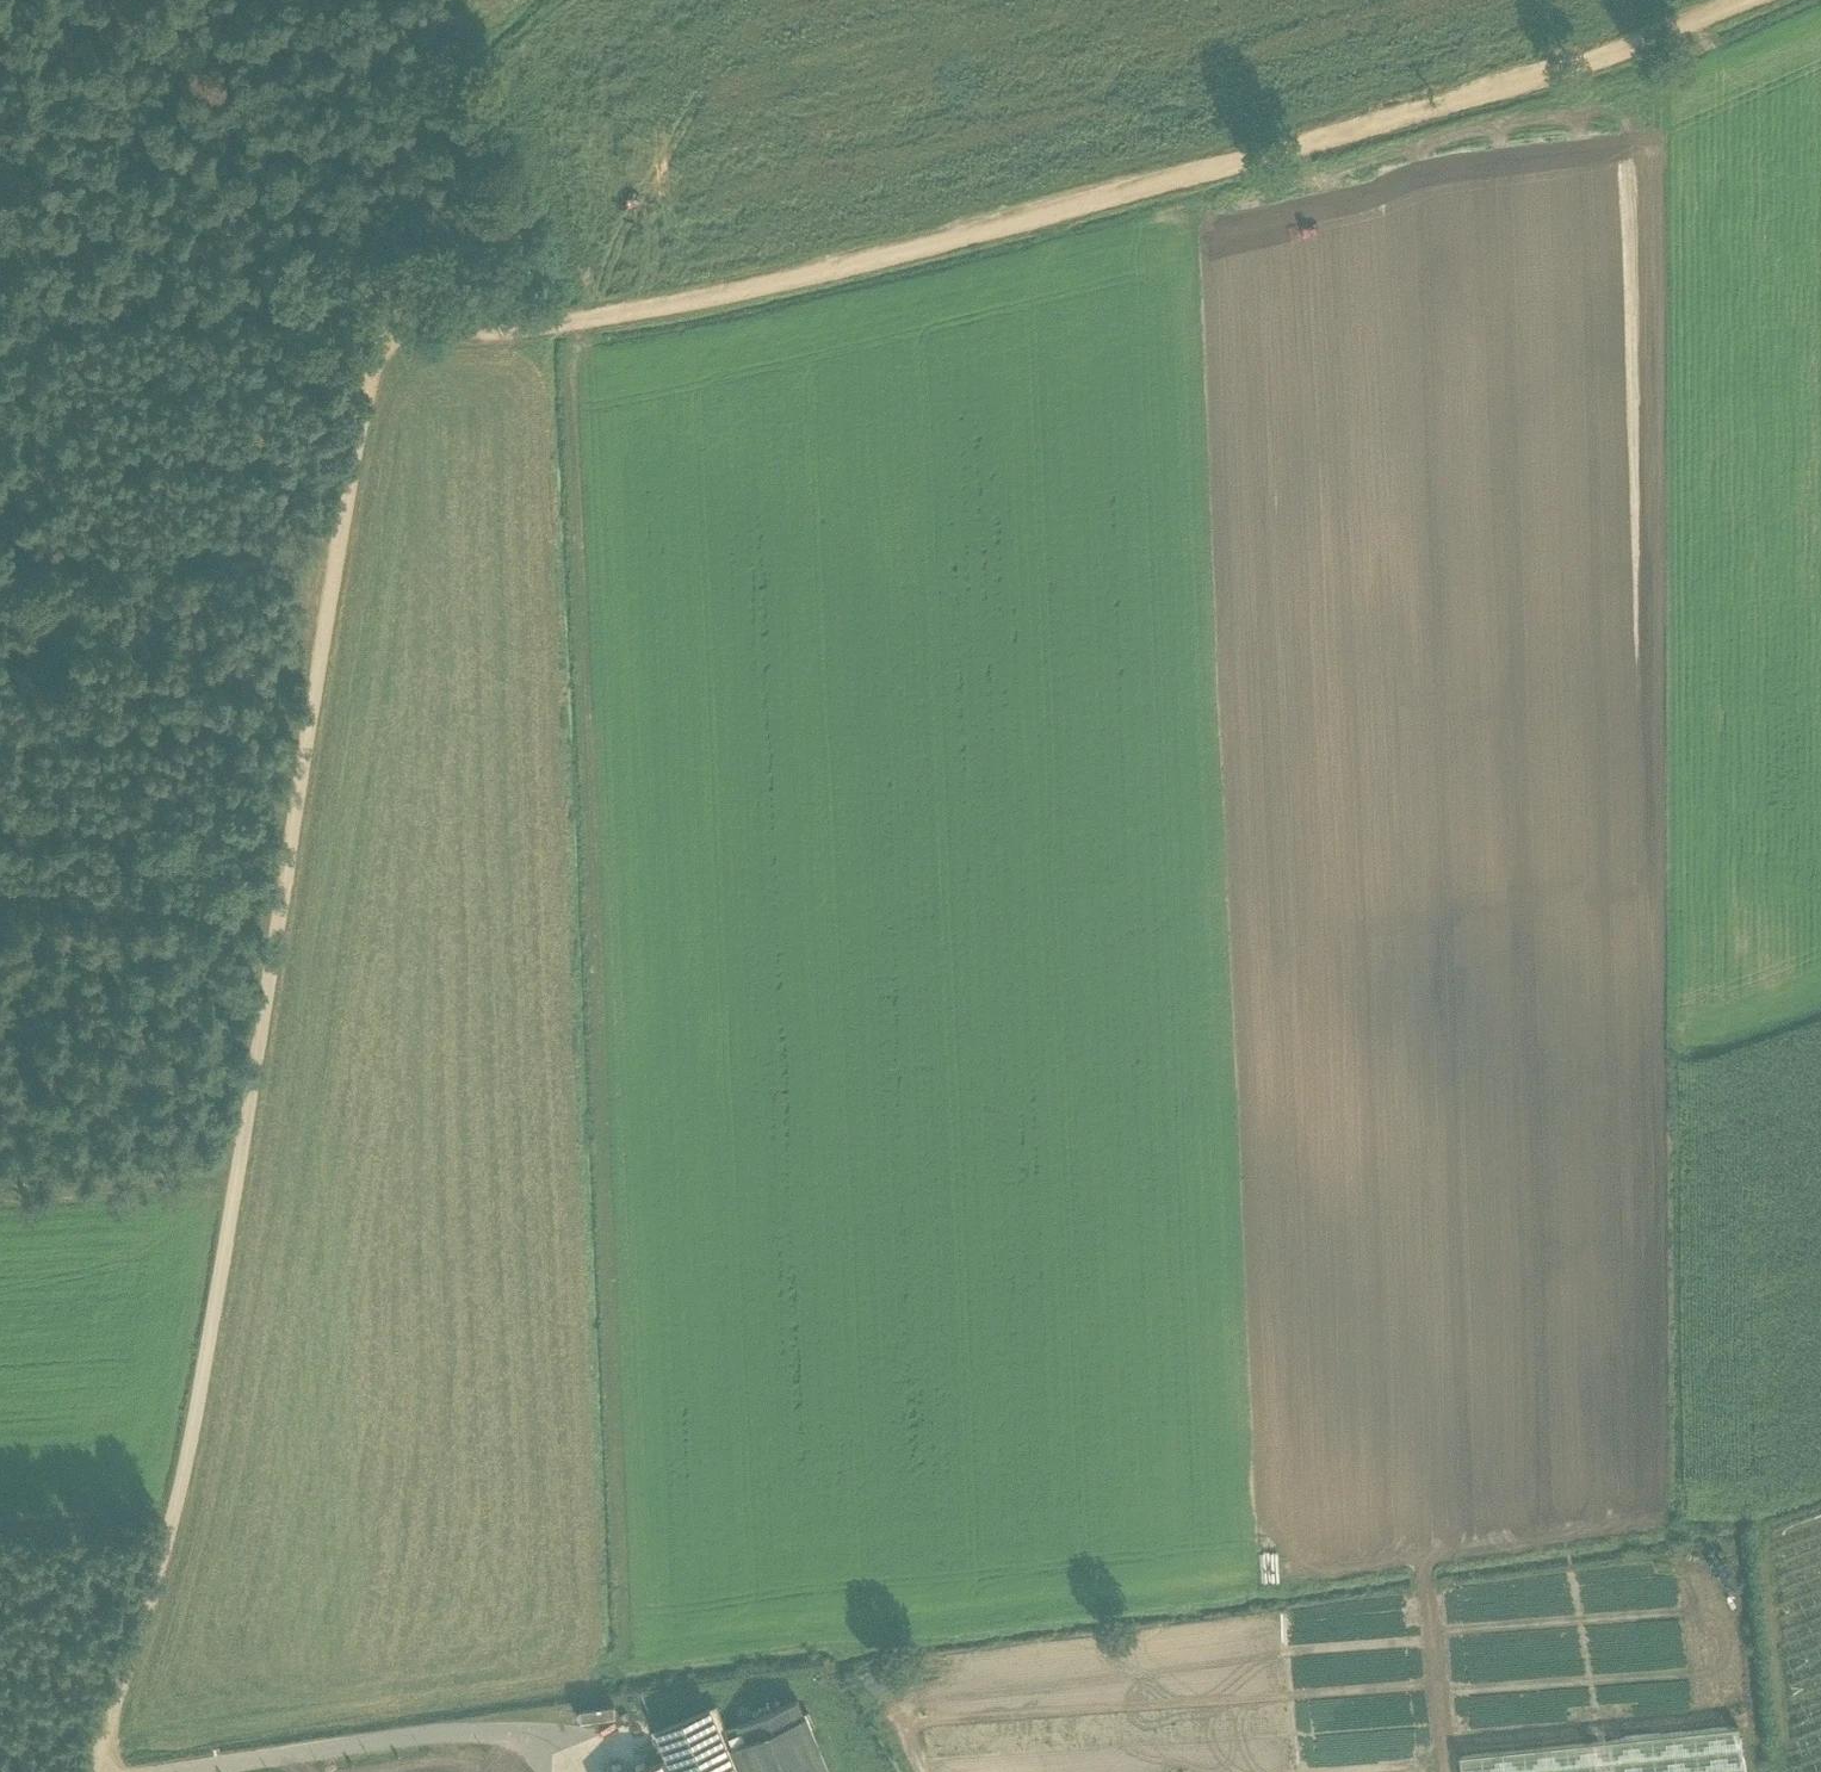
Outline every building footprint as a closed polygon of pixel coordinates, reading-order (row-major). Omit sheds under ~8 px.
[(801,1699),(726,1731),(717,1709),(659,1734),(670,1761),(644,1771),(832,1771),(801,1699)] [(568,1703),(531,1704),(531,1718),(568,1718),(568,1703)] [(1462,1771),(1744,1771),(1739,1727),(1461,1756),(1462,1771)]
